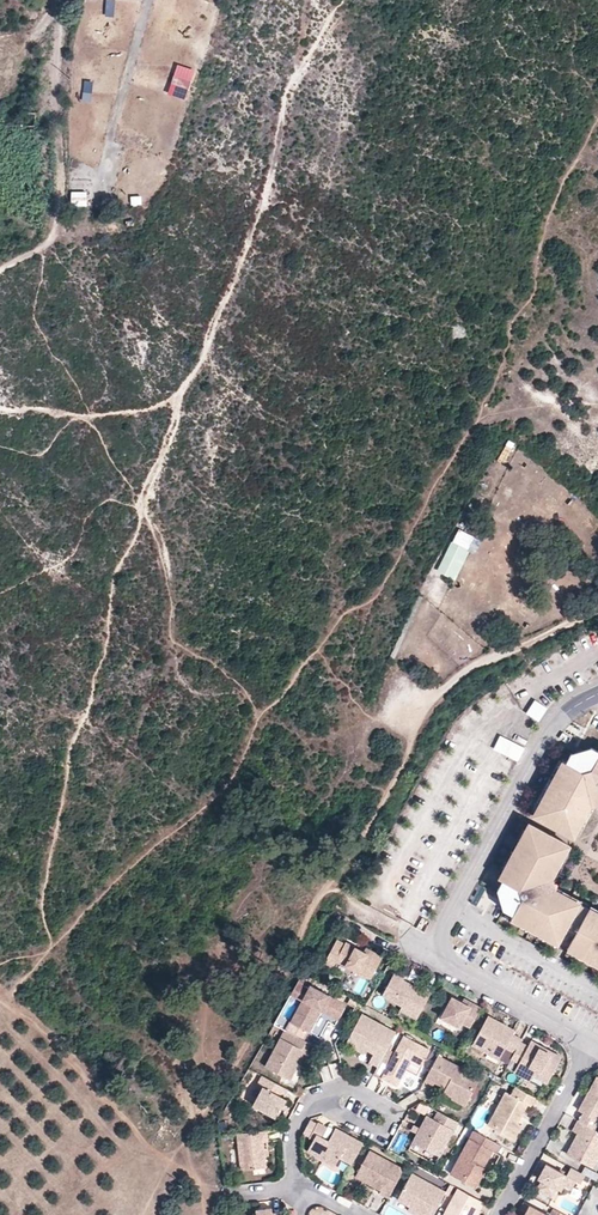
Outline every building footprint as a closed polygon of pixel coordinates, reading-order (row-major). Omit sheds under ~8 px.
[(191,20),(195,8),(184,4),(179,16),(191,20)] [(36,115),(22,114),(22,129),(36,130),(36,115)] [(456,526),(436,571),(454,579),(473,534),(456,526)] [(534,700),(526,712),(538,721),(546,708),(534,700)] [(517,760),(524,748),(501,736),(494,749),(517,760)] [(592,748),(589,753),(577,757),(572,753),(567,763),(564,761),(558,771),(554,780),(549,789),(541,803),(535,816),(574,838),(577,832),(584,819),(591,806),(589,802),(597,799),(597,751),(592,748)] [(558,771),(564,761),(560,759),(555,769),(558,771)] [(555,769),(549,778),(554,780),(558,771),(555,769)] [(544,787),(549,789),(554,780),(549,778),(544,787)] [(544,787),(537,801),(541,803),(549,789),(544,787)] [(541,803),(537,801),(530,814),(535,816),(541,803)] [(591,806),(584,819),(588,822),(595,808),(591,806)] [(584,819),(577,832),(581,835),(588,822),(584,819)] [(529,823),(500,879),(504,881),(498,891),(504,894),(508,903),(505,910),(514,915),(512,919),(559,944),(565,932),(567,928),(577,933),(574,937),(569,949),(597,965),(597,913),(556,891),(552,892),(548,881),(552,879),(570,846),(529,823)] [(565,932),(574,937),(577,933),(567,928),(565,932)] [(363,952),(345,943),(344,944),(336,940),(324,964),(332,968),(336,962),(370,980),(382,957),(370,950),(367,954),(363,952)] [(422,990),(403,980),(405,978),(395,972),(383,995),(403,1006),(419,1015),(433,991),(425,986),(422,990)] [(309,1033),(322,1010),(324,1006),(337,1013),(342,1003),(310,985),(290,1022),(309,1033)] [(462,1003),(453,998),(442,1018),(460,1028),(462,1023),(471,1027),(481,1008),(472,1004),(470,1007),(462,1003)] [(339,1018),(347,1005),(342,1003),(337,1013),(324,1006),(322,1010),(339,1018)] [(419,1015),(403,1006),(401,1010),(418,1019),(419,1015)] [(396,1032),(363,1014),(349,1039),(367,1049),(375,1053),(370,1062),(378,1066),(385,1053),(396,1032)] [(516,1030),(490,1016),(473,1045),(500,1059),(507,1047),(516,1052),(522,1041),(523,1039),(514,1034),(516,1030)] [(430,1050),(404,1036),(393,1057),(385,1053),(378,1066),(374,1074),(382,1079),(383,1077),(397,1085),(411,1059),(422,1065),(430,1050)] [(279,1039),(264,1069),(289,1082),(298,1065),(305,1052),(309,1055),(314,1046),(298,1038),(293,1047),(279,1039)] [(367,1049),(349,1039),(346,1044),(365,1054),(367,1049)] [(545,1051),(540,1048),(542,1046),(532,1041),(529,1046),(522,1041),(516,1052),(512,1058),(519,1062),(515,1071),(530,1080),(533,1075),(536,1069),(551,1077),(562,1057),(546,1048),(545,1051)] [(302,1068),(309,1055),(298,1065),(302,1068)] [(481,1078),(439,1055),(426,1080),(434,1085),(436,1082),(444,1087),(445,1085),(448,1086),(457,1091),(455,1093),(469,1101),(481,1078)] [(551,1077),(536,1069),(533,1075),(548,1082),(551,1077)] [(263,1088),(253,1106),(278,1119),(287,1100),(284,1099),(289,1090),(262,1076),(257,1085),(263,1088)] [(592,1084),(589,1090),(597,1094),(597,1092),(597,1087),(592,1084)] [(469,1101),(455,1093),(457,1091),(448,1086),(445,1092),(453,1097),(452,1099),(466,1106),(469,1101)] [(536,1096),(517,1086),(513,1094),(507,1091),(489,1124),(511,1136),(519,1121),(529,1103),(532,1105),(536,1096)] [(589,1090),(579,1109),(583,1112),(579,1120),(595,1128),(597,1122),(597,1092),(597,1094),(589,1090)] [(440,1157),(460,1122),(439,1111),(435,1119),(428,1115),(420,1129),(422,1130),(420,1133),(419,1132),(413,1142),(435,1154),(440,1157)] [(579,1120),(573,1130),(578,1133),(567,1153),(593,1167),(597,1157),(597,1130),(595,1128),(579,1120)] [(515,1138),(523,1124),(519,1121),(511,1136),(515,1138)] [(364,1144),(340,1131),(337,1136),(332,1136),(328,1142),(321,1139),(326,1129),(318,1124),(310,1138),(314,1140),(307,1152),(325,1162),(327,1157),(337,1163),(340,1158),(352,1165),(364,1144)] [(476,1187),(487,1168),(484,1166),(493,1151),(497,1153),(501,1145),(475,1130),(451,1174),(476,1187)] [(265,1157),(263,1143),(267,1143),(268,1143),(267,1131),(237,1135),(241,1171),(266,1169),(265,1157)] [(400,1151),(406,1136),(399,1133),(392,1147),(400,1151)] [(389,1199),(405,1170),(370,1150),(357,1173),(368,1180),(367,1183),(381,1191),(379,1194),(389,1199)] [(492,1171),(501,1155),(497,1153),(493,1151),(484,1166),(487,1168),(492,1171)] [(582,1183),(586,1175),(572,1167),(567,1175),(547,1164),(539,1179),(542,1181),(538,1190),(549,1196),(553,1189),(556,1191),(557,1189),(560,1183),(565,1186),(573,1190),(577,1181),(582,1183)] [(355,1177),(367,1183),(368,1180),(357,1173),(355,1177)] [(413,1174),(399,1200),(411,1207),(424,1214),(423,1214),(435,1214),(447,1192),(413,1174)] [(565,1186),(560,1183),(557,1189),(563,1192),(565,1186)] [(459,1189),(445,1214),(474,1214),(477,1209),(480,1211),(484,1202),(459,1189)] [(524,1203),(520,1210),(526,1213),(525,1214),(547,1214),(524,1203)] [(411,1207),(409,1211),(417,1214),(423,1214),(424,1214),(411,1207)]
